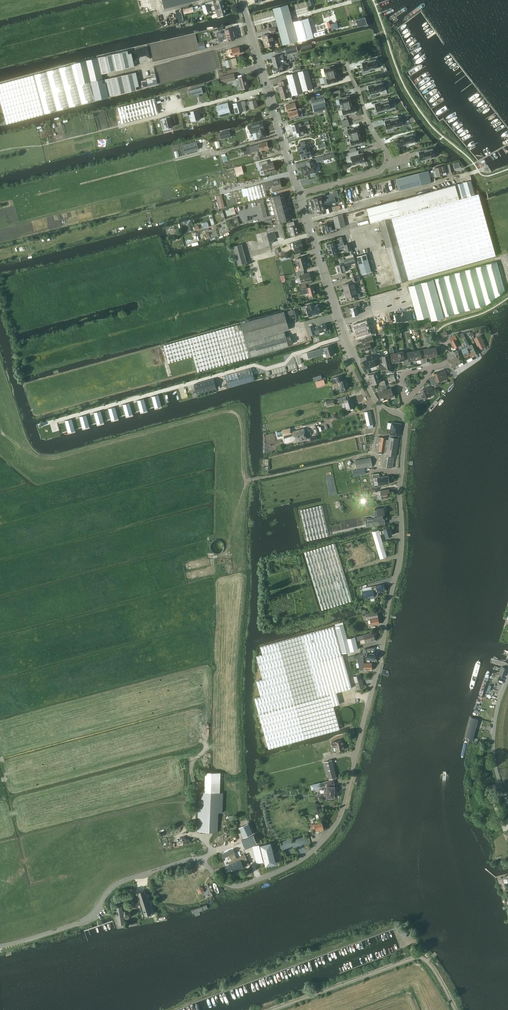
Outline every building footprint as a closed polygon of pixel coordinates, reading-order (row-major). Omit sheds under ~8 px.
[(215,9),(224,6),(222,0),(213,3),(215,9)] [(202,5),(204,13),(208,11),(211,11),(209,3),(205,4),(202,5)] [(218,17),(227,14),(224,6),(215,9),(216,13),(212,15),(213,18),(217,16),(217,17),(218,17)] [(276,20),(272,21),(274,26),(277,25),(278,27),(285,25),(290,43),(298,41),(298,42),(313,38),(314,38),(308,17),(292,21),(291,16),(276,20)] [(365,17),(356,19),(358,27),(367,24),(365,17)] [(338,24),(337,20),(327,23),(329,27),(331,27),(332,30),(342,27),(341,23),(338,24)] [(290,43),(285,25),(278,27),(283,45),(290,43)] [(221,32),(217,33),(218,37),(234,33),(233,30),(234,30),(233,28),(233,27),(225,29),(226,32),(221,33),(221,32)] [(264,42),(266,47),(274,44),(271,33),(277,31),(276,27),(269,30),(269,33),(263,34),(265,41),(264,42)] [(234,33),(218,37),(220,42),(223,41),(223,39),(227,38),(228,41),(236,39),(235,37),(234,33)] [(312,49),(311,43),(300,46),(301,52),(312,49)] [(296,46),(285,48),(287,54),(298,51),(297,48),(296,46)] [(229,50),(228,50),(229,52),(233,52),(233,55),(241,53),(239,47),(229,49),(229,50)] [(128,51),(98,57),(102,74),(134,66),(131,53),(128,54),(128,51)] [(272,58),(271,58),(272,60),(273,60),(274,67),(287,63),(286,60),(284,61),(283,54),(272,57),(272,58)] [(109,97),(109,96),(105,79),(103,79),(102,79),(98,58),(75,64),(79,84),(90,81),(95,100),(109,97)] [(225,61),(227,67),(238,64),(236,58),(225,61)] [(374,69),(373,68),(378,67),(375,59),(361,63),(362,67),(363,66),(364,69),(362,69),(363,73),(370,72),(369,69),(370,69),(370,70),(374,69)] [(274,67),(273,67),(274,70),(273,70),(274,72),(275,72),(275,73),(284,70),(284,71),(288,69),(290,67),(289,63),(287,63),(274,67)] [(84,103),(95,100),(90,81),(79,84),(75,64),(0,84),(0,98),(7,124),(84,103)] [(334,65),(324,68),(325,74),(326,74),(326,76),(336,73),(335,71),(336,71),(335,70),(336,69),(335,66),(334,65)] [(308,69),(302,71),(298,72),(301,83),(311,80),(309,76),(308,69)] [(139,86),(136,72),(105,79),(109,96),(136,90),(136,87),(139,86)] [(287,75),(288,80),(291,91),(292,96),(303,93),(303,91),(301,83),(298,72),(295,73),(287,75)] [(235,80),(234,73),(220,77),(222,83),(235,80)] [(326,76),(323,77),(325,85),(328,84),(339,81),(338,80),(339,79),(338,76),(337,77),(337,75),(336,73),(326,76)] [(237,84),(238,89),(241,88),(241,89),(249,86),(246,75),(238,77),(240,83),(237,84)] [(290,97),(289,91),(291,91),(288,80),(279,82),(280,86),(278,87),(281,99),(290,97)] [(311,80),(301,83),(303,91),(313,88),(311,80)] [(382,82),(367,86),(368,90),(369,89),(370,94),(371,98),(377,96),(377,93),(380,92),(380,91),(384,90),(383,85),(382,82)] [(202,87),(189,90),(191,97),(196,95),(199,95),(203,93),(202,87)] [(314,97),(310,98),(311,100),(312,105),(325,102),(323,94),(314,97)] [(341,105),(342,107),(351,104),(351,102),(351,100),(352,100),(351,97),(350,97),(350,96),(339,99),(341,105)] [(155,98),(118,107),(122,124),(160,114),(155,98)] [(384,101),(374,104),(375,108),(376,107),(377,112),(378,114),(384,113),(384,111),(387,110),(387,109),(391,108),(389,103),(391,103),(390,100),(389,100),(388,98),(383,99),(384,101)] [(249,101),(245,102),(246,105),(250,104),(251,109),(258,107),(256,99),(249,101)] [(241,101),(233,104),(236,113),(243,111),(241,101)] [(228,102),(217,105),(219,114),(230,111),(228,102)] [(326,108),(325,102),(312,105),(314,112),(326,108)] [(288,113),(289,113),(289,112),(297,110),(297,109),(295,103),(286,105),(287,109),(286,110),(287,112),(288,113)] [(354,112),(354,111),(355,110),(354,107),(353,107),(352,106),(351,104),(342,107),(342,109),(343,115),(354,112)] [(191,114),(189,114),(191,121),(201,119),(200,113),(202,113),(201,108),(190,111),(191,114)] [(301,108),(297,109),(297,110),(289,112),(289,113),(290,116),(289,116),(290,118),(291,119),(299,117),(299,118),(303,117),(301,108)] [(394,118),(384,121),(385,125),(386,124),(388,132),(394,130),(394,129),(397,128),(397,126),(401,125),(398,117),(398,115),(393,116),(394,118)] [(171,116),(162,118),(164,123),(165,123),(166,128),(173,126),(172,123),(175,122),(174,116),(171,117),(171,116)] [(298,124),(298,123),(291,125),(293,134),(297,133),(298,136),(304,134),(302,126),(309,124),(308,120),(305,121),(301,122),(302,123),(298,124)] [(262,122),(248,126),(247,127),(248,130),(249,129),(250,134),(256,133),(257,138),(259,138),(266,136),(262,122)] [(349,135),(350,137),(360,134),(359,132),(360,132),(359,131),(360,131),(359,127),(358,128),(358,126),(347,129),(349,135)] [(219,133),(221,139),(231,137),(229,130),(219,133)] [(411,143),(415,141),(413,133),(398,137),(399,142),(398,143),(399,147),(405,146),(404,144),(406,144),(407,144),(411,143)] [(361,137),(360,137),(360,134),(350,137),(351,139),(350,139),(352,145),(362,142),(362,141),(363,141),(362,138),(361,138),(361,137)] [(197,141),(182,145),(184,153),(199,149),(197,141)] [(267,142),(256,145),(257,150),(260,149),(261,151),(268,148),(268,146),(268,145),(268,143),(267,143),(267,142)] [(256,145),(243,149),(244,154),(245,155),(252,153),(252,152),(258,150),(257,150),(256,145)] [(305,145),(297,147),(299,154),(301,153),(306,152),(305,149),(309,148),(308,145),(305,145)] [(431,158),(430,158),(435,156),(432,148),(418,152),(419,156),(420,156),(421,160),(427,159),(431,158)] [(306,152),(301,153),(302,159),(312,156),(310,151),(306,152)] [(356,151),(350,152),(346,154),(347,159),(351,158),(353,165),(362,162),(362,163),(367,162),(365,158),(364,158),(363,153),(357,155),(356,151)] [(306,161),(307,166),(303,167),(305,175),(310,173),(311,173),(312,177),(315,176),(317,173),(316,172),(317,172),(314,163),(323,160),(323,158),(322,156),(313,159),(306,161)] [(259,163),(260,166),(260,167),(263,166),(265,174),(270,173),(270,171),(275,170),(275,169),(276,169),(275,166),(274,167),(273,162),(268,164),(267,160),(259,163)] [(444,166),(432,169),(435,177),(442,175),(447,174),(445,165),(444,166)] [(423,184),(432,182),(429,170),(420,173),(396,178),(399,190),(423,184)] [(265,183),(264,183),(266,190),(267,190),(269,190),(268,187),(272,186),(272,189),(282,186),(279,178),(270,180),(270,182),(265,183)] [(371,223),(379,221),(391,218),(408,280),(496,256),(478,193),(475,195),(471,181),(455,185),(397,201),(397,200),(367,208),(371,223)] [(267,196),(266,190),(264,183),(245,188),(249,201),(267,196)] [(270,196),(271,200),(284,196),(283,192),(270,196)] [(329,195),(321,197),(324,209),(329,208),(328,204),(332,203),(335,202),(336,202),(334,194),(329,195)] [(216,196),(219,209),(225,207),(221,195),(216,196)] [(312,198),(310,199),(313,210),(314,210),(315,214),(320,212),(319,210),(324,209),(321,197),(321,196),(312,198)] [(290,218),(289,214),(275,217),(277,222),(290,218)] [(336,229),(346,226),(343,215),(333,217),(336,229)] [(379,221),(396,283),(408,280),(391,218),(379,221)] [(289,231),(289,230),(291,237),(299,234),(296,225),(294,226),(293,222),(287,224),(289,231)] [(321,226),(323,234),(330,232),(328,227),(332,226),(331,223),(321,226)] [(301,240),(290,243),(291,247),(294,246),(295,251),(300,250),(300,247),(303,247),(301,240)] [(247,263),(242,244),(233,246),(238,265),(247,263)] [(330,255),(337,253),(337,250),(345,248),(345,251),(349,250),(347,244),(344,245),(328,250),(330,255)] [(342,264),(337,265),(339,273),(345,271),(345,269),(347,268),(346,264),(355,262),(354,257),(353,254),(345,256),(346,259),(345,260),(344,258),(341,259),(342,264)] [(357,256),(362,274),(371,271),(366,254),(357,256)] [(305,256),(297,259),(300,270),(308,268),(305,256)] [(435,278),(445,316),(486,305),(505,290),(497,261),(475,267),(435,278)] [(302,271),(295,273),(297,279),(301,278),(302,284),(312,281),(312,280),(312,278),(311,278),(310,273),(303,275),(302,271)] [(353,282),(343,285),(345,291),(355,288),(354,283),(357,282),(357,281),(360,280),(359,275),(352,277),(353,282)] [(435,278),(408,286),(417,319),(430,315),(431,320),(433,320),(445,316),(435,278)] [(314,286),(307,288),(306,284),(300,285),(303,294),(308,293),(310,299),(314,298),(313,295),(316,294),(314,286)] [(357,293),(355,288),(345,291),(347,298),(352,297),(352,299),(351,300),(358,298),(361,297),(360,294),(358,293),(357,293)] [(351,316),(358,315),(356,306),(360,305),(359,302),(353,303),(354,307),(349,308),(351,316)] [(314,303),(301,306),(302,307),(304,309),(307,308),(309,316),(317,314),(317,313),(321,312),(320,311),(321,310),(320,307),(319,307),(318,303),(314,305),(314,304),(313,303),(314,303)] [(246,322),(241,324),(246,342),(284,331),(289,329),(284,311),(246,322)] [(364,322),(354,326),(356,331),(366,327),(364,322)] [(432,328),(430,322),(424,324),(425,330),(426,332),(428,332),(427,329),(432,328)] [(250,357),(289,346),(284,331),(246,342),(241,324),(188,338),(163,345),(169,363),(193,356),(197,372),(250,357)] [(318,327),(315,328),(316,330),(319,329),(320,332),(327,330),(325,324),(318,326),(318,327)] [(366,327),(356,331),(358,336),(365,334),(366,337),(374,334),(373,331),(369,332),(367,327),(366,327)] [(457,339),(454,335),(449,338),(455,348),(459,346),(456,340),(457,339)] [(362,343),(360,344),(362,351),(365,350),(365,351),(366,351),(368,351),(369,350),(368,349),(371,348),(371,345),(373,345),(372,342),(374,341),(372,336),(364,339),(361,340),(362,343)] [(480,336),(474,338),(479,349),(480,349),(481,352),(486,349),(485,347),(485,346),(480,336)] [(465,338),(462,339),(464,342),(466,346),(472,357),(477,354),(473,347),(472,344),(469,346),(465,338)] [(313,351),(307,353),(309,358),(315,357),(314,355),(325,351),(327,357),(335,354),(334,353),(335,353),(334,351),(334,350),(332,345),(313,351)] [(466,346),(461,349),(466,359),(467,359),(468,362),(473,360),(472,357),(466,346)] [(391,355),(392,362),(398,361),(396,352),(394,353),(393,348),(390,348),(391,355)] [(431,356),(430,348),(422,350),(424,363),(427,362),(426,357),(431,356)] [(422,350),(413,352),(415,359),(415,360),(415,361),(420,360),(421,363),(424,363),(422,350)] [(453,351),(450,352),(457,364),(458,364),(459,367),(464,364),(462,362),(463,361),(459,354),(459,353),(457,350),(454,352),(453,351)] [(402,351),(396,352),(398,361),(403,360),(405,367),(408,366),(405,353),(403,354),(402,351)] [(370,367),(376,365),(375,361),(381,359),(379,352),(366,356),(367,359),(363,361),(365,368),(370,367)] [(411,366),(409,360),(415,359),(413,352),(405,353),(408,366),(411,366)] [(448,360),(453,367),(457,364),(450,352),(448,354),(451,358),(448,360)] [(388,354),(381,356),(383,362),(390,361),(388,354)] [(392,370),(390,361),(383,362),(383,365),(380,366),(382,372),(392,370)] [(251,368),(225,376),(228,388),(255,380),(251,368)] [(375,372),(367,374),(369,379),(378,376),(377,374),(378,374),(377,370),(374,371),(375,372)] [(435,377),(429,378),(432,385),(439,383),(438,381),(447,378),(444,370),(434,374),(435,374),(436,377),(435,377)] [(342,391),(341,390),(349,388),(347,379),(343,380),(342,375),(331,378),(333,383),(339,381),(340,386),(338,387),(337,388),(338,391),(339,392),(342,391)] [(379,379),(378,376),(369,379),(370,384),(378,382),(379,385),(382,385),(385,384),(384,380),(382,381),(381,378),(379,379)] [(194,384),(197,394),(217,388),(214,378),(194,384)] [(385,384),(382,385),(383,388),(386,398),(393,396),(390,388),(387,389),(386,385),(385,385),(385,384)] [(376,386),(380,400),(386,398),(383,388),(382,385),(379,385),(376,386)] [(421,393),(416,395),(418,402),(425,399),(424,397),(433,394),(431,387),(430,387),(420,390),(422,390),(423,393),(421,393)] [(158,395),(152,396),(154,405),(161,403),(158,395)] [(351,398),(346,399),(345,396),(338,398),(340,404),(344,403),(346,410),(355,408),(351,398)] [(144,399),(137,400),(140,409),(146,407),(144,399)] [(129,403),(123,404),(125,413),(132,411),(129,403)] [(115,407),(108,408),(111,417),(117,416),(115,407)] [(101,411),(94,413),(96,421),(103,419),(101,411)] [(364,412),(367,426),(368,429),(374,428),(373,425),(373,424),(370,411),(364,412)] [(86,415),(80,417),(82,425),(89,424),(86,415)] [(72,419),(65,421),(67,429),(74,428),(72,419)] [(392,422),(390,434),(399,436),(401,424),(392,422)] [(282,430),(277,431),(278,436),(283,435),(284,437),(293,435),(295,441),(306,439),(304,430),(304,429),(297,431),(293,432),(291,433),(290,428),(282,430)] [(377,436),(375,450),(379,451),(384,452),(386,452),(386,455),(394,456),(396,456),(399,438),(395,437),(395,436),(390,435),(390,437),(389,436),(388,440),(386,440),(386,438),(381,437),(377,436)] [(392,468),(394,456),(386,455),(384,467),(392,468)] [(373,466),(371,457),(355,460),(356,469),(373,466)] [(379,473),(372,474),(373,478),(377,478),(378,485),(389,484),(388,476),(379,477),(379,473)] [(377,491),(379,499),(388,498),(387,493),(389,493),(389,489),(377,491)] [(300,510),(307,540),(329,535),(322,505),(300,510)] [(374,517),(365,518),(366,526),(378,525),(378,523),(384,522),(384,518),(382,518),(382,514),(384,514),(383,508),(376,509),(376,510),(376,515),(377,515),(377,517),(374,517)] [(378,529),(372,531),(372,533),(380,559),(387,557),(380,534),(384,533),(385,537),(392,535),(390,527),(383,529),(383,530),(379,531),(378,529)] [(225,547),(225,546),(225,544),(224,542),(223,541),(222,540),(220,540),(218,539),(217,539),(216,539),(214,539),(213,540),(211,541),(210,542),(209,544),(209,545),(209,547),(209,548),(209,550),(210,551),(211,553),(212,554),(213,555),(215,555),(216,555),(218,555),(220,555),(221,554),(223,553),(224,552),(225,550),(225,549),(225,547)] [(335,543),(304,552),(321,610),(352,600),(348,587),(335,544),(335,543)] [(370,599),(374,598),(376,596),(378,594),(378,592),(385,591),(384,584),(376,585),(371,586),(371,589),(362,591),(363,598),(370,597),(370,599)] [(370,619),(371,625),(379,623),(377,611),(365,613),(366,619),(370,619)] [(335,626),(342,653),(358,649),(356,641),(355,637),(355,636),(347,638),(343,624),(335,626)] [(256,681),(261,696),(254,698),(268,749),(340,729),(333,706),(340,704),(336,692),(352,688),(342,653),(335,626),(335,625),(260,646),(262,654),(256,656),(262,679),(256,681)] [(375,640),(373,632),(363,634),(355,637),(356,641),(364,639),(365,642),(375,640)] [(364,649),(363,651),(363,653),(364,653),(365,652),(367,652),(366,659),(375,660),(376,653),(375,653),(375,652),(372,651),(371,647),(365,649),(364,649)] [(372,669),(372,663),(364,663),(363,654),(363,653),(357,655),(358,664),(359,669),(363,669),(372,669)] [(502,667),(499,675),(504,677),(507,669),(502,667)] [(484,696),(491,672),(486,671),(479,694),(484,696)] [(361,674),(353,676),(357,690),(364,688),(361,674)] [(354,717),(354,715),(354,714),(354,712),(353,711),(352,710),(351,709),(350,708),(348,707),(347,707),(345,707),(344,707),(342,708),(341,709),(340,710),(339,711),(338,713),(338,714),(338,716),(338,717),(339,718),(339,720),(340,721),(342,722),(343,723),(345,723),(346,723),(348,723),(349,722),(350,722),(352,721),(353,720),(353,718),(354,717)] [(345,749),(342,739),(332,742),(333,746),(334,745),(336,752),(345,749)] [(332,759),(324,761),(329,779),(337,777),(332,759)] [(197,831),(217,832),(218,812),(222,812),(223,792),(220,792),(220,772),(205,772),(204,791),(199,791),(197,831)] [(325,786),(327,786),(327,789),(325,789),(324,795),(327,795),(327,797),(326,797),(328,798),(330,799),(333,798),(335,797),(334,797),(334,795),(337,795),(337,789),(334,789),(334,786),(334,784),(333,779),(324,782),(325,786)] [(322,821),(318,822),(317,819),(313,821),(314,823),(311,824),(312,828),(315,827),(316,830),(324,828),(322,821)] [(248,823),(240,827),(242,832),(241,832),(243,837),(253,833),(248,823)] [(257,843),(253,834),(241,839),(245,848),(257,843)] [(266,866),(276,863),(272,849),(270,843),(261,845),(266,866)] [(227,853),(226,854),(228,858),(237,854),(236,849),(227,853)] [(230,864),(225,866),(228,872),(229,874),(233,871),(237,870),(241,869),(240,868),(244,867),(243,866),(248,863),(246,857),(244,858),(240,859),(239,857),(229,862),(230,864)] [(149,883),(144,884),(148,895),(153,893),(149,883)] [(142,904),(140,905),(141,908),(143,907),(145,914),(151,912),(148,905),(146,906),(146,904),(148,903),(145,896),(140,897),(142,904)] [(192,910),(193,913),(193,914),(194,917),(201,915),(200,911),(207,909),(206,905),(192,910)] [(125,924),(122,906),(116,907),(119,925),(125,924)]
